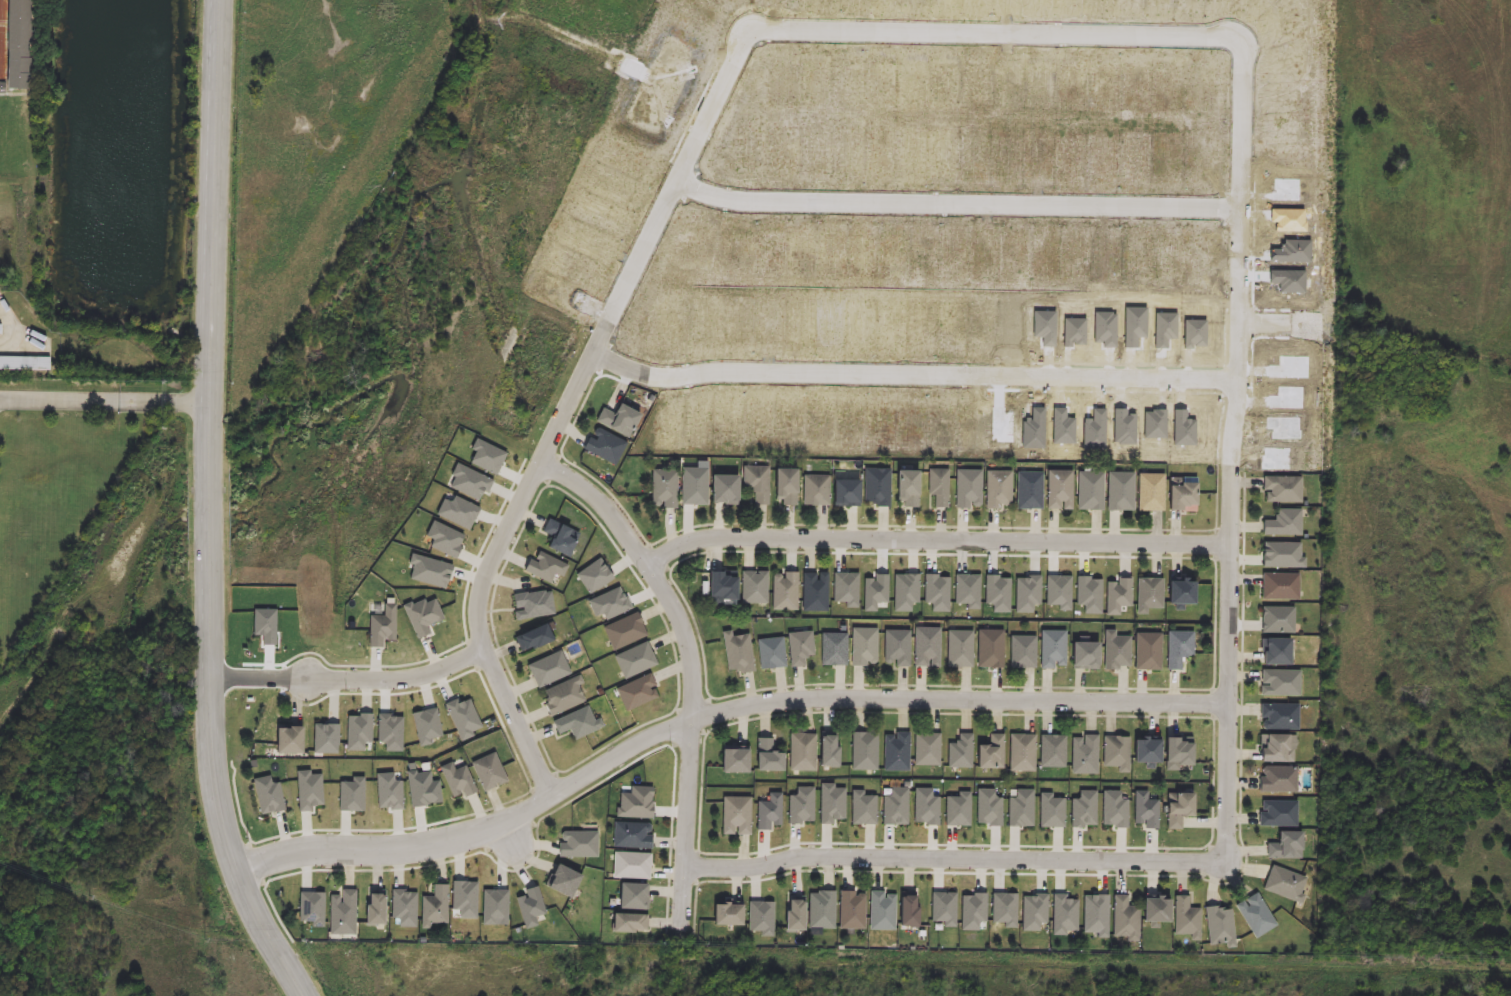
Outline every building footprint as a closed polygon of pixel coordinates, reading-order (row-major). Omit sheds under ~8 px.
[(1,79),(0,79),(0,0),(27,0),(26,91),(1,91),(1,79)] [(1273,179),(1299,179),(1299,200),(1273,200),(1273,179)] [(1270,210),(1305,209),(1305,232),(1275,232),(1275,223),(1270,223),(1270,210)] [(1157,243),(1167,243),(1167,238),(1180,238),(1179,272),(1157,272),(1157,243)] [(1189,238),(1202,238),(1202,249),(1211,249),(1211,274),(1188,274),(1189,238)] [(1270,249),(1283,248),(1283,240),(1310,240),(1311,262),(1270,262),(1270,249)] [(1269,271),(1304,271),(1305,291),(1280,292),(1279,283),(1269,283),(1269,271)] [(1123,350),(1124,308),(1146,309),(1146,340),(1137,340),(1137,350),(1123,350)] [(1032,338),(1033,313),(1056,313),(1056,348),(1042,348),(1042,338),(1032,338)] [(1154,314),(1176,314),(1176,340),(1167,340),(1167,350),(1154,350),(1154,314)] [(1094,315),(1115,315),(1115,349),(1103,349),(1103,344),(1094,344),(1094,315)] [(1063,349),(1062,320),(1086,320),(1087,346),(1071,347),(1071,349),(1063,349)] [(1183,347),(1183,321),(1205,321),(1204,347),(1183,347)] [(1268,365),(1278,365),(1278,356),(1309,357),(1309,379),(1268,379),(1268,365)] [(49,373),(50,360),(0,359),(0,372),(49,373)] [(1277,386),(1303,386),(1303,409),(1268,409),(1268,397),(1277,397),(1277,386)] [(1052,444),(1052,407),(1066,408),(1065,419),(1074,419),(1074,445),(1052,444)] [(991,442),(992,408),(1005,408),(1005,413),(1013,414),(1012,443),(991,442)] [(1021,449),(1021,419),(1030,419),(1030,408),(1044,408),(1044,449),(1021,449)] [(1083,421),(1091,421),(1091,409),(1105,409),(1105,449),(1083,449),(1083,421)] [(603,411),(597,423),(611,430),(609,434),(619,440),(620,437),(629,442),(640,421),(620,410),(615,418),(603,411)] [(1113,411),(1127,410),(1127,416),(1135,416),(1136,442),(1113,442),(1113,411)] [(1173,411),(1186,411),(1186,421),(1195,421),(1195,446),(1173,446),(1173,411)] [(1143,412),(1166,412),(1167,441),(1143,441),(1143,412)] [(1266,418),(1298,417),(1298,437),(1270,437),(1270,432),(1266,432),(1266,418)] [(596,431),(593,438),(596,440),(594,444),(589,441),(582,453),(612,470),(626,446),(596,431)] [(476,441),(506,455),(495,478),(470,466),(475,453),(471,451),(476,441)] [(1263,448),(1290,448),(1290,471),(1260,471),(1260,456),(1263,456),(1263,448)] [(455,463),(493,481),(488,493),(482,490),(477,501),(450,488),(455,476),(450,474),(455,463)] [(744,466),(743,492),(755,493),(755,505),(768,506),(769,466),(744,466)] [(683,467),(682,505),(708,506),(709,468),(683,467)] [(775,468),(774,499),(783,499),(783,505),(795,505),(796,469),(775,468)] [(865,468),(864,505),(879,505),(879,509),(890,509),(891,468),(865,468)] [(935,508),(950,508),(950,469),(928,469),(928,488),(935,488),(935,508)] [(653,470),(652,503),(666,504),(666,509),(677,510),(679,471),(653,470)] [(956,509),(971,509),(971,500),(982,501),(982,470),(957,470),(956,509)] [(987,510),(1001,510),(1001,505),(1012,505),(1013,472),(987,471),(987,510)] [(1047,508),(1061,509),(1061,502),(1064,502),(1064,509),(1073,509),(1074,471),(1048,471),(1047,508)] [(1017,472),(1017,510),(1043,510),(1044,472),(1017,472)] [(1079,472),(1078,511),(1103,511),(1104,472),(1079,472)] [(1109,472),(1108,511),(1133,511),(1134,473),(1109,472)] [(898,473),(897,503),(906,503),(906,509),(919,509),(920,473),(898,473)] [(1139,510),(1165,510),(1165,473),(1139,473),(1139,510)] [(804,474),(803,506),(830,507),(831,475),(804,474)] [(1263,476),(1263,490),(1271,490),(1271,492),(1267,492),(1266,502),(1302,503),(1303,477),(1263,476)] [(713,478),(713,506),(739,506),(740,478),(713,478)] [(835,481),(834,508),(859,508),(860,481),(835,481)] [(1171,513),(1184,513),(1184,507),(1198,507),(1197,484),(1181,484),(1181,488),(1170,488),(1171,513)] [(454,497),(478,508),(468,530),(436,514),(443,500),(451,503),(454,497)] [(1278,508),(1278,515),(1275,515),(1275,520),(1263,520),(1263,533),(1301,534),(1301,509),(1278,508)] [(541,536),(552,541),(548,555),(568,565),(575,547),(569,545),(570,541),(576,544),(580,536),(548,520),(541,536)] [(433,522),(463,536),(458,559),(430,550),(433,543),(426,537),(433,522)] [(1262,568),(1262,543),(1303,544),(1303,568),(1262,568)] [(411,554),(453,565),(446,590),(410,581),(414,567),(409,564),(411,554)] [(538,554),(534,562),(538,564),(537,567),(528,562),(523,575),(550,588),(554,576),(560,579),(565,568),(538,554)] [(590,595),(576,575),(600,559),(613,580),(590,595)] [(743,573),(742,605),(768,606),(769,573),(743,573)] [(804,574),(804,614),(830,614),(830,574),(820,573),(820,582),(817,582),(817,574),(804,574)] [(1263,573),(1262,598),(1298,599),(1299,573),(1263,573)] [(774,613),(798,613),(799,574),(787,574),(787,581),(784,581),(784,575),(774,575),(774,613)] [(711,606),(739,606),(739,582),(732,582),(732,579),(726,579),(726,576),(711,575),(711,606)] [(834,575),(858,575),(858,609),(847,609),(847,601),(834,601),(834,575)] [(865,612),(878,612),(878,603),(889,604),(889,575),(877,575),(877,581),(865,581),(865,612)] [(894,576),(918,576),(918,604),(914,604),(914,612),(893,612),(894,576)] [(925,576),(937,576),(937,580),(950,580),(950,611),(932,611),(932,602),(925,602),(925,576)] [(955,576),(980,576),(980,611),(968,611),(968,602),(955,602),(955,576)] [(1015,580),(1027,580),(1027,576),(1039,576),(1039,606),(1032,606),(1032,614),(1015,614),(1015,580)] [(984,577),(999,577),(999,580),(1011,580),(1011,615),(993,615),(993,605),(984,605),(984,577)] [(1046,578),(1071,578),(1071,613),(1059,613),(1059,604),(1046,604),(1046,578)] [(1076,578),(1089,578),(1089,582),(1102,582),(1102,613),(1084,613),(1084,603),(1076,603),(1076,578)] [(1109,612),(1120,612),(1120,606),(1132,606),(1132,578),(1120,578),(1120,583),(1108,583),(1109,612)] [(1139,610),(1164,610),(1165,578),(1139,578),(1139,610)] [(1170,610),(1196,610),(1197,582),(1185,582),(1185,585),(1170,585),(1170,610)] [(588,603),(620,588),(630,609),(598,624),(588,603)] [(512,598),(514,613),(522,612),(522,615),(513,616),(515,624),(554,619),(550,593),(512,598)] [(403,609),(418,642),(430,636),(427,629),(443,622),(435,603),(426,607),(424,603),(412,608),(411,605),(403,609)] [(368,618),(368,651),(382,651),(381,640),(397,640),(397,608),(383,607),(382,618),(368,618)] [(1262,607),(1262,633),(1295,633),(1295,607),(1262,607)] [(602,628),(612,651),(647,636),(636,612),(602,628)] [(254,613),(276,613),(276,648),(262,647),(263,637),(254,636),(254,613)] [(514,638),(520,655),(552,644),(546,627),(514,638)] [(916,629),(915,669),(929,669),(930,661),(941,662),(942,630),(916,629)] [(854,630),(853,668),(867,669),(867,663),(878,664),(879,630),(854,630)] [(789,634),(793,667),(807,666),(806,656),(815,655),(813,631),(789,634)] [(886,631),(886,663),(898,663),(898,669),(911,669),(911,632),(886,631)] [(980,631),(980,669),(1004,670),(1005,631),(980,631)] [(1106,631),(1118,631),(1118,637),(1130,637),(1130,667),(1119,666),(1119,672),(1106,672),(1106,631)] [(950,632),(949,669),(975,670),(976,632),(950,632)] [(1042,670),(1056,670),(1056,663),(1067,663),(1067,632),(1042,632),(1042,670)] [(1169,632),(1169,671),(1183,671),(1183,658),(1195,658),(1196,632),(1169,632)] [(723,634),(732,633),(733,638),(750,636),(755,676),(741,678),(740,671),(729,673),(723,634)] [(1137,634),(1136,671),(1162,671),(1163,634),(1137,634)] [(823,635),(822,668),(849,669),(849,635),(823,635)] [(1013,637),(1012,670),(1035,670),(1036,637),(1013,637)] [(758,641),(762,673),(788,670),(784,638),(758,641)] [(1266,641),(1266,656),(1263,656),(1263,668),(1291,668),(1291,641),(1266,641)] [(645,642),(656,665),(623,681),(612,657),(645,642)] [(1074,672),(1100,672),(1100,645),(1075,644),(1074,672)] [(536,693),(570,677),(559,653),(526,669),(536,693)] [(1262,684),(1269,684),(1269,687),(1262,687),(1262,696),(1300,696),(1300,671),(1262,670),(1262,684)] [(649,672),(655,686),(648,689),(649,692),(652,691),(657,700),(625,714),(614,688),(649,672)] [(542,694),(546,703),(542,704),(549,720),(584,705),(576,691),(582,688),(578,679),(542,694)] [(443,705),(456,700),(458,705),(470,700),(483,731),(459,741),(443,705)] [(1260,717),(1267,717),(1267,720),(1263,720),(1263,730),(1298,731),(1299,704),(1260,704),(1260,717)] [(551,724),(556,738),(569,733),(574,744),(603,730),(598,722),(595,725),(586,708),(551,724)] [(413,715),(436,709),(443,736),(420,743),(413,715)] [(347,718),(359,718),(359,715),(372,715),(371,750),(347,750),(347,718)] [(377,715),(391,715),(391,718),(401,718),(401,748),(384,748),(384,740),(377,740),(377,715)] [(313,754),(314,726),(339,726),(339,754),(313,754)] [(275,733),(275,759),(302,761),(302,729),(289,729),(289,734),(275,733)] [(854,774),(879,774),(880,738),(868,738),(868,734),(854,734),(854,774)] [(886,773),(911,773),(912,735),(899,735),(899,743),(896,743),(896,738),(887,738),(886,773)] [(917,767),(942,767),(942,735),(917,735),(917,767)] [(961,735),(961,743),(958,743),(958,746),(950,745),(950,769),(974,770),(975,735),(961,735)] [(992,735),(992,750),(980,749),(980,769),(997,769),(997,774),(1004,774),(1005,735),(992,735)] [(1012,735),(1012,773),(1037,773),(1037,736),(1012,735)] [(1074,739),(1073,774),(1099,775),(1100,736),(1086,735),(1086,747),(1082,747),(1083,739),(1074,739)] [(1043,736),(1042,769),(1067,769),(1067,736),(1043,736)] [(791,773),(818,773),(818,737),(791,737),(791,773)] [(1104,737),(1103,768),(1121,768),(1121,773),(1131,773),(1132,738),(1104,737)] [(1140,737),(1140,741),(1132,741),(1132,763),(1158,764),(1159,741),(1146,741),(1146,737),(1140,737)] [(1261,764),(1286,765),(1286,760),(1290,760),(1290,738),(1267,738),(1267,746),(1265,746),(1265,751),(1261,751),(1261,764)] [(1163,739),(1163,763),(1171,763),(1171,766),(1191,766),(1191,746),(1183,745),(1183,743),(1177,743),(1177,739),(1163,739)] [(759,776),(785,777),(785,757),(776,757),(776,741),(759,741),(759,776)] [(823,773),(841,773),(841,754),(838,754),(838,742),(823,742),(823,773)] [(725,777),(751,778),(752,755),(726,754),(725,777)] [(469,766),(484,796),(508,786),(493,756),(469,766)] [(438,770),(450,798),(461,794),(464,801),(475,797),(464,770),(453,775),(450,766),(438,770)] [(1259,792),(1298,793),(1299,767),(1264,766),(1263,776),(1260,776),(1259,792)] [(406,773),(412,810),(440,805),(437,783),(430,784),(428,773),(414,777),(415,772),(406,773)] [(296,774),(310,773),(310,777),(321,776),(323,806),(312,807),(312,812),(299,813),(296,774)] [(378,809),(376,775),(393,774),(393,783),(401,783),(402,808),(378,809)] [(253,782),(259,819),(285,814),(278,786),(271,788),(268,779),(253,782)] [(340,785),(351,785),(351,779),(364,779),(364,814),(339,813),(340,785)] [(630,784),(630,791),(620,791),(619,806),(616,806),(616,814),(651,815),(652,785),(630,784)] [(823,784),(822,823),(834,824),(834,818),(846,818),(847,789),(836,788),(836,784),(823,784)] [(792,796),(799,796),(800,787),(816,788),(815,821),(807,821),(807,826),(791,825),(792,796)] [(886,796),(886,828),(901,828),(901,823),(909,823),(910,788),(894,788),(894,796),(886,796)] [(856,789),(855,823),(877,824),(878,796),(865,796),(865,790),(856,789)] [(915,789),(931,789),(931,798),(940,798),(939,824),(914,824),(915,789)] [(977,790),(994,790),(994,799),(1002,799),(1001,828),(976,827),(977,790)] [(1015,791),(1032,791),(1033,827),(1009,827),(1008,799),(1015,799),(1015,791)] [(1137,791),(1136,826),(1144,826),(1144,821),(1148,821),(1148,829),(1161,829),(1161,802),(1149,802),(1149,791),(1137,791)] [(1071,800),(1078,800),(1078,792),(1096,792),(1096,827),(1071,827),(1071,800)] [(1102,792),(1119,792),(1119,801),(1128,801),(1127,828),(1101,828),(1102,792)] [(1165,830),(1180,830),(1180,815),(1191,815),(1192,793),(1173,792),(1173,803),(1166,803),(1165,830)] [(946,798),(958,798),(958,793),(970,793),(970,826),(946,826),(946,798)] [(1040,794),(1052,794),(1052,801),(1063,801),(1063,829),(1040,829),(1040,794)] [(759,804),(759,833),(772,833),(772,824),(782,824),(783,795),(770,795),(770,804),(759,804)] [(726,798),(725,837),(737,837),(737,829),(742,830),(741,837),(755,837),(756,799),(726,798)] [(1259,826),(1298,826),(1298,800),(1262,800),(1262,811),(1266,811),(1266,813),(1259,813),(1259,826)] [(650,822),(649,832),(645,832),(645,835),(650,835),(650,848),(612,847),(613,821),(650,822)] [(1267,858),(1302,858),(1302,834),(1278,834),(1278,843),(1267,843),(1267,858)] [(560,836),(560,844),(564,844),(564,847),(557,847),(557,862),(596,862),(596,836),(560,836)] [(613,851),(611,877),(648,879),(650,853),(613,851)] [(1263,888),(1303,904),(1307,896),(1301,894),(1307,877),(1273,864),(1263,888)] [(556,870),(550,882),(552,884),(547,893),(571,905),(581,882),(556,870)] [(452,883),(477,883),(477,919),(460,919),(460,910),(452,910),(452,883)] [(619,884),(618,911),(644,912),(646,885),(619,884)] [(432,901),(420,901),(420,928),(446,928),(446,889),(432,889),(432,901)] [(524,893),(527,903),(524,904),(523,900),(514,903),(523,925),(545,918),(535,889),(524,893)] [(810,893),(809,927),(835,928),(837,891),(819,890),(819,893),(810,893)] [(840,890),(839,929),(865,929),(866,894),(855,894),(855,890),(840,890)] [(870,890),(884,890),(884,898),(887,898),(887,892),(895,892),(895,928),(870,928),(870,890)] [(391,891),(404,891),(404,895),(417,895),(416,929),(397,929),(397,920),(391,919),(391,891)] [(482,891),(506,891),(506,926),(482,926),(482,891)] [(328,897),(338,897),(338,906),(341,906),(340,892),(354,892),(355,937),(328,939),(328,897)] [(1236,906),(1258,939),(1278,926),(1257,893),(1246,899),(1250,905),(1248,907),(1244,901),(1236,906)] [(299,894),(323,895),(322,925),(298,918),(299,894)] [(931,894),(955,894),(955,924),(931,924),(931,894)] [(993,894),(1017,894),(1017,929),(1006,929),(1006,922),(993,922),(993,894)] [(1022,898),(1033,898),(1033,894),(1047,894),(1047,923),(1039,923),(1039,931),(1021,931),(1022,898)] [(961,898),(972,898),(973,895),(986,895),(985,926),(978,926),(978,933),(960,933),(961,898)] [(1113,895),(1112,936),(1130,936),(1130,944),(1140,944),(1141,907),(1128,907),(1128,896),(1113,895)] [(1053,896),(1064,896),(1064,901),(1078,901),(1078,935),(1052,935),(1053,896)] [(1083,896),(1109,897),(1109,932),(1083,932),(1083,896)] [(1174,896),(1173,935),(1191,936),(1191,941),(1200,942),(1201,909),(1189,908),(1190,896),(1174,896)] [(902,898),(902,929),(920,929),(920,910),(917,910),(917,898),(902,898)] [(368,911),(365,911),(365,931),(383,932),(383,900),(368,900),(368,911)] [(751,900),(751,928),(762,928),(762,933),(773,933),(774,900),(751,900)] [(1145,901),(1144,926),(1169,927),(1170,902),(1145,901)] [(787,934),(804,934),(805,902),(790,902),(790,913),(787,913),(787,934)] [(716,906),(715,930),(744,931),(745,907),(732,907),(732,904),(724,904),(724,907),(716,906)] [(1204,906),(1210,944),(1227,941),(1228,945),(1236,944),(1231,910),(1223,911),(1222,908),(1217,909),(1216,904),(1204,906)] [(612,915),(611,934),(644,936),(645,917),(612,915)]
